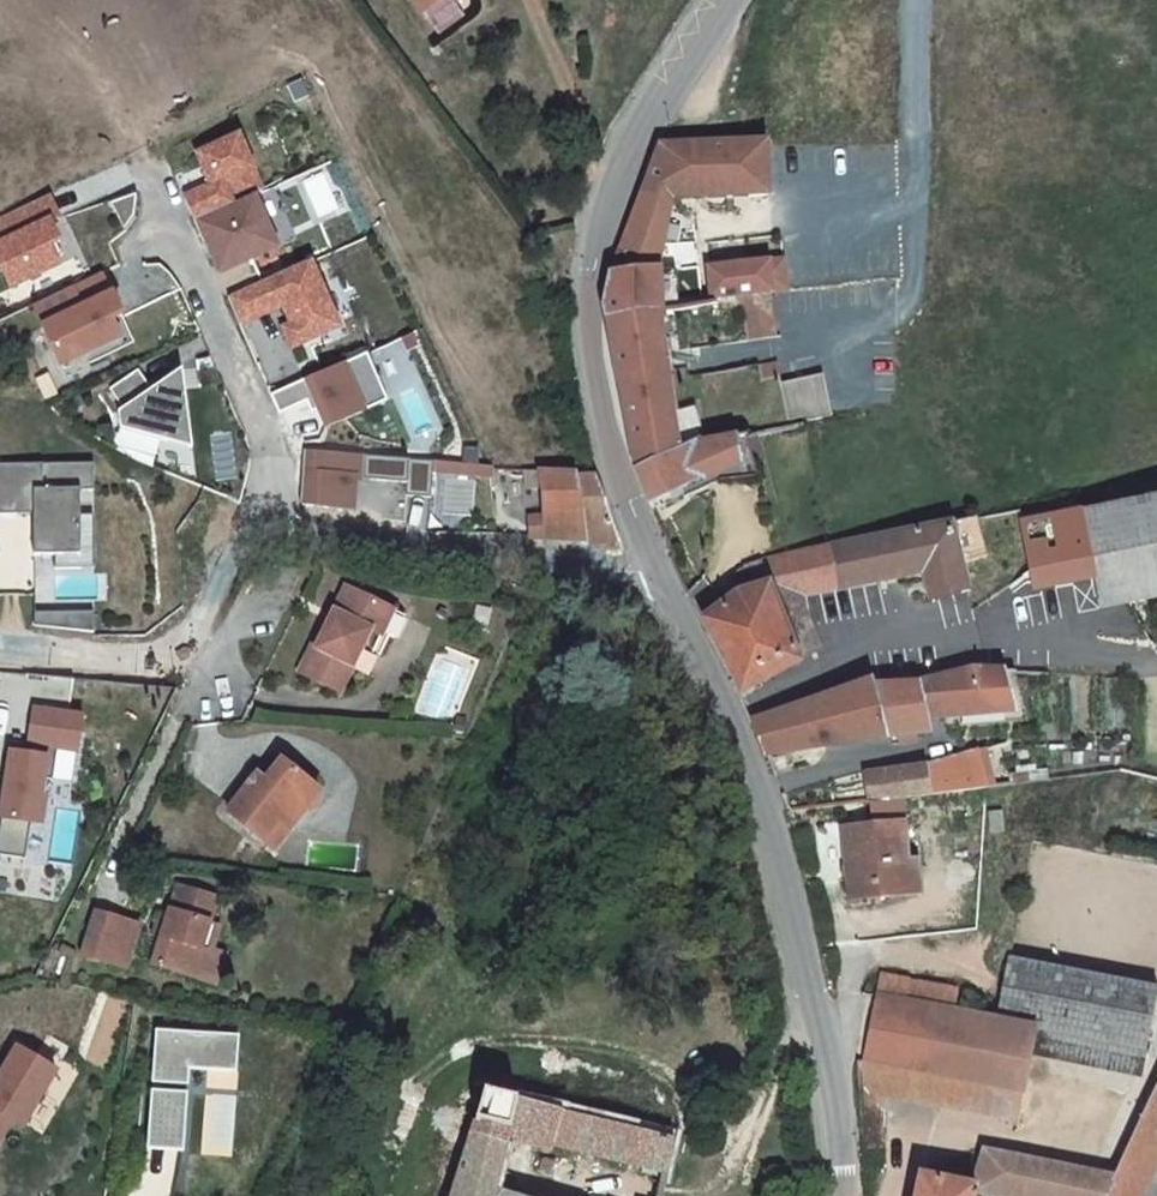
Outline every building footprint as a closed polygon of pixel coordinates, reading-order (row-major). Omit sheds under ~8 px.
[(424,16),(438,34),(464,14),(453,0),(445,0),(424,16)] [(241,140),(200,157),(214,189),(186,201),(196,224),(256,198),(265,194),(241,140)] [(770,142),(663,146),(646,183),(659,188),(658,200),(666,200),(738,197),(738,180),(751,180),(752,196),(772,195),(770,142)] [(738,180),(738,197),(752,196),(751,180),(738,180)] [(646,183),(612,276),(656,271),(668,204),(666,204),(666,200),(658,200),(659,188),(646,183)] [(0,223),(10,244),(0,249),(0,252),(17,289),(63,267),(55,249),(66,243),(57,224),(65,221),(54,198),(0,223)] [(256,198),(196,224),(205,245),(211,243),(225,274),(278,251),(256,198)] [(211,243),(205,245),(219,276),(225,274),(211,243)] [(700,268),(703,298),(742,295),(764,293),(779,292),(777,262),(700,268)] [(312,265),(262,287),(270,305),(282,300),(286,309),(294,328),(285,332),(294,351),(341,331),(312,265)] [(657,273),(657,271),(656,271),(612,276),(605,297),(605,309),(608,319),(627,426),(672,415),(653,315),(657,273)] [(657,273),(653,315),(667,312),(671,311),(675,275),(657,273)] [(262,287),(230,301),(242,328),(286,309),(282,300),(270,305),(262,287)] [(764,293),(742,295),(747,341),(769,339),(764,293)] [(118,298),(49,330),(66,368),(125,341),(117,324),(127,319),(118,298)] [(667,312),(653,315),(672,415),(672,416),(679,415),(665,339),(672,338),(667,312)] [(369,356),(272,399),(281,418),(308,406),(313,417),(321,413),(328,430),(389,403),(369,356)] [(785,365),(767,368),(770,384),(788,381),(785,365)] [(144,372),(115,391),(129,411),(124,414),(127,430),(200,449),(188,370),(157,392),(144,372)] [(795,423),(809,421),(810,425),(837,420),(830,379),(788,386),(795,423)] [(699,410),(681,414),(690,447),(702,441),(706,445),(708,445),(699,410)] [(637,472),(690,447),(681,414),(679,415),(672,416),(672,415),(627,426),(637,472)] [(708,445),(706,445),(717,478),(718,481),(720,486),(729,484),(762,481),(752,436),(708,445)] [(717,478),(706,445),(702,441),(690,447),(637,472),(650,510),(653,508),(717,478)] [(367,458),(305,452),(302,502),(353,511),(355,480),(365,481),(367,458)] [(431,499),(434,471),(434,464),(367,458),(365,481),(407,485),(406,496),(431,499)] [(0,465),(0,515),(18,515),(18,506),(34,506),(35,515),(35,556),(55,556),(82,555),(81,515),(81,491),(94,491),(94,464),(0,465)] [(491,468),(434,464),(434,471),(490,476),(491,468)] [(533,520),(535,538),(585,546),(622,540),(617,522),(604,484),(583,481),(581,476),(539,473),(544,519),(533,520)] [(1081,519),(1094,582),(1100,613),(1156,604),(1156,504),(1081,517),(1081,519)] [(95,515),(81,515),(82,555),(55,556),(55,569),(95,569),(95,515)] [(1081,519),(1023,526),(1038,591),(1094,582),(1081,519)] [(973,521),(823,551),(838,598),(921,571),(934,608),(967,599),(955,562),(982,555),(973,521)] [(823,551),(772,558),(753,563),(750,566),(762,587),(787,635),(812,626),(804,610),(838,598),(823,551)] [(704,623),(742,694),(826,653),(812,626),(787,635),(762,587),(747,589),(739,594),(704,623)] [(400,643),(412,617),(356,588),(340,615),(334,612),(303,678),(340,697),(372,634),(385,642),(389,638),(400,643)] [(98,614),(59,616),(60,631),(98,635),(98,614)] [(59,616),(37,616),(37,630),(60,631),(59,616)] [(873,684),(886,738),(934,735),(936,722),(1011,713),(1000,671),(969,669),(922,688),(918,688),(873,684)] [(754,725),(766,756),(886,738),(873,684),(757,723),(754,725)] [(35,711),(30,744),(26,743),(24,755),(12,754),(0,832),(0,856),(27,860),(32,824),(43,826),(47,800),(42,799),(45,780),(54,782),(58,750),(78,753),(83,718),(35,711)] [(870,776),(872,806),(989,790),(988,756),(948,766),(928,772),(870,776)] [(292,830),(322,793),(288,763),(271,783),(262,776),(229,814),(264,843),(282,822),(292,830)] [(908,861),(904,827),(843,830),(850,897),(923,891),(922,860),(908,861)] [(197,949),(216,902),(180,887),(147,963),(196,986),(210,954),(197,949)] [(120,972),(137,929),(97,912),(80,955),(120,972)] [(1004,955),(990,1021),(1142,1049),(1156,985),(1004,955)] [(883,976),(878,1000),(949,1012),(952,990),(883,976)] [(878,1000),(868,1057),(857,1058),(867,1169),(881,1172),(885,1100),(1016,1122),(1033,1050),(1137,1072),(1142,1049),(990,1021),(949,1012),(878,1000)] [(236,1039),(158,1032),(154,1085),(165,1086),(187,1088),(189,1070),(233,1074),(236,1039)] [(15,1120),(26,1127),(60,1073),(21,1048),(0,1082),(0,1143),(15,1120)] [(154,1085),(153,1092),(165,1093),(165,1086),(154,1085)] [(1116,1177),(1108,1195),(1156,1195),(1156,1085),(1116,1177)] [(182,1149),(187,1095),(165,1093),(153,1092),(152,1092),(147,1146),(182,1149)] [(455,1195),(503,1195),(494,1193),(512,1132),(667,1176),(678,1141),(484,1092),(455,1195)] [(1116,1177),(985,1152),(979,1188),(978,1190),(1004,1195),(1108,1195),(1116,1177)] [(979,1188),(922,1180),(919,1195),(977,1195),(978,1190),(979,1188)]
